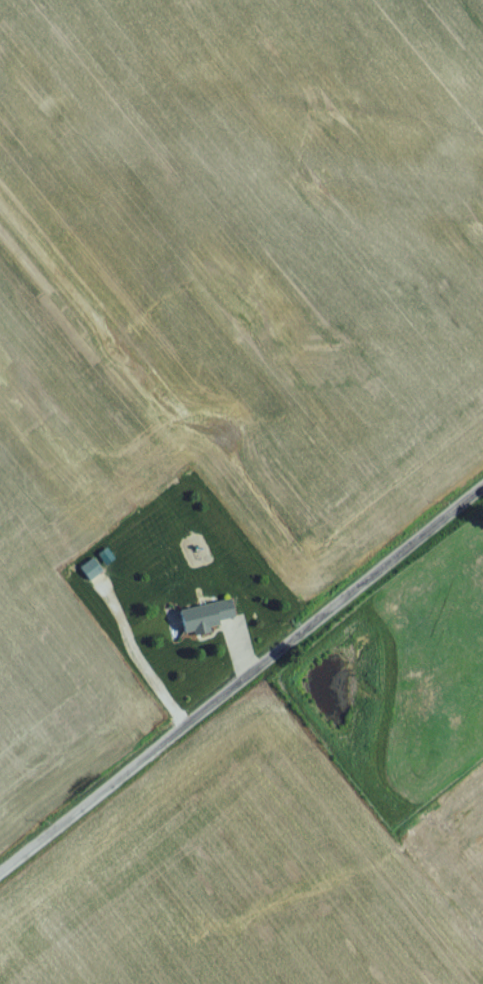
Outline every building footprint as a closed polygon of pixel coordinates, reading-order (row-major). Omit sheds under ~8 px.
[(99,576),(90,563),(76,573),(86,586),(99,576)] [(214,636),(213,626),(230,625),(228,606),(173,611),(175,639),(214,636)]
